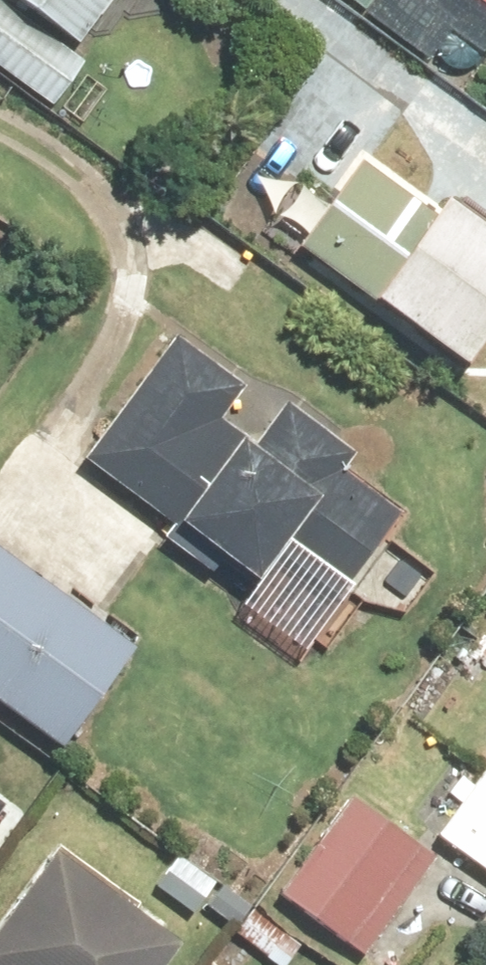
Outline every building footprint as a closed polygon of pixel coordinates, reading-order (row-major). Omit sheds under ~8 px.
[(50,110),(84,65),(70,54),(111,0),(0,0),(0,73),(50,110)] [(360,17),(372,0),(338,0),(360,17)] [(485,18),(485,0),(461,0),(485,18)] [(291,248),(458,374),(485,337),(485,237),(367,147),(291,248)] [(176,326),(79,465),(166,525),(157,539),(241,597),(267,560),(335,607),(399,513),(340,472),(353,454),(279,403),(251,444),(217,421),(248,376),(176,326)] [(56,752),(133,649),(0,550),(0,710),(56,752)] [(467,781),(428,837),(485,877),(485,794),(467,781)] [(351,798),(276,896),(361,961),(436,864),(351,798)] [(46,855),(0,916),(0,964),(158,964),(170,948),(46,855)] [(230,936),(263,964),(290,964),(303,950),(253,908),(230,936)]
